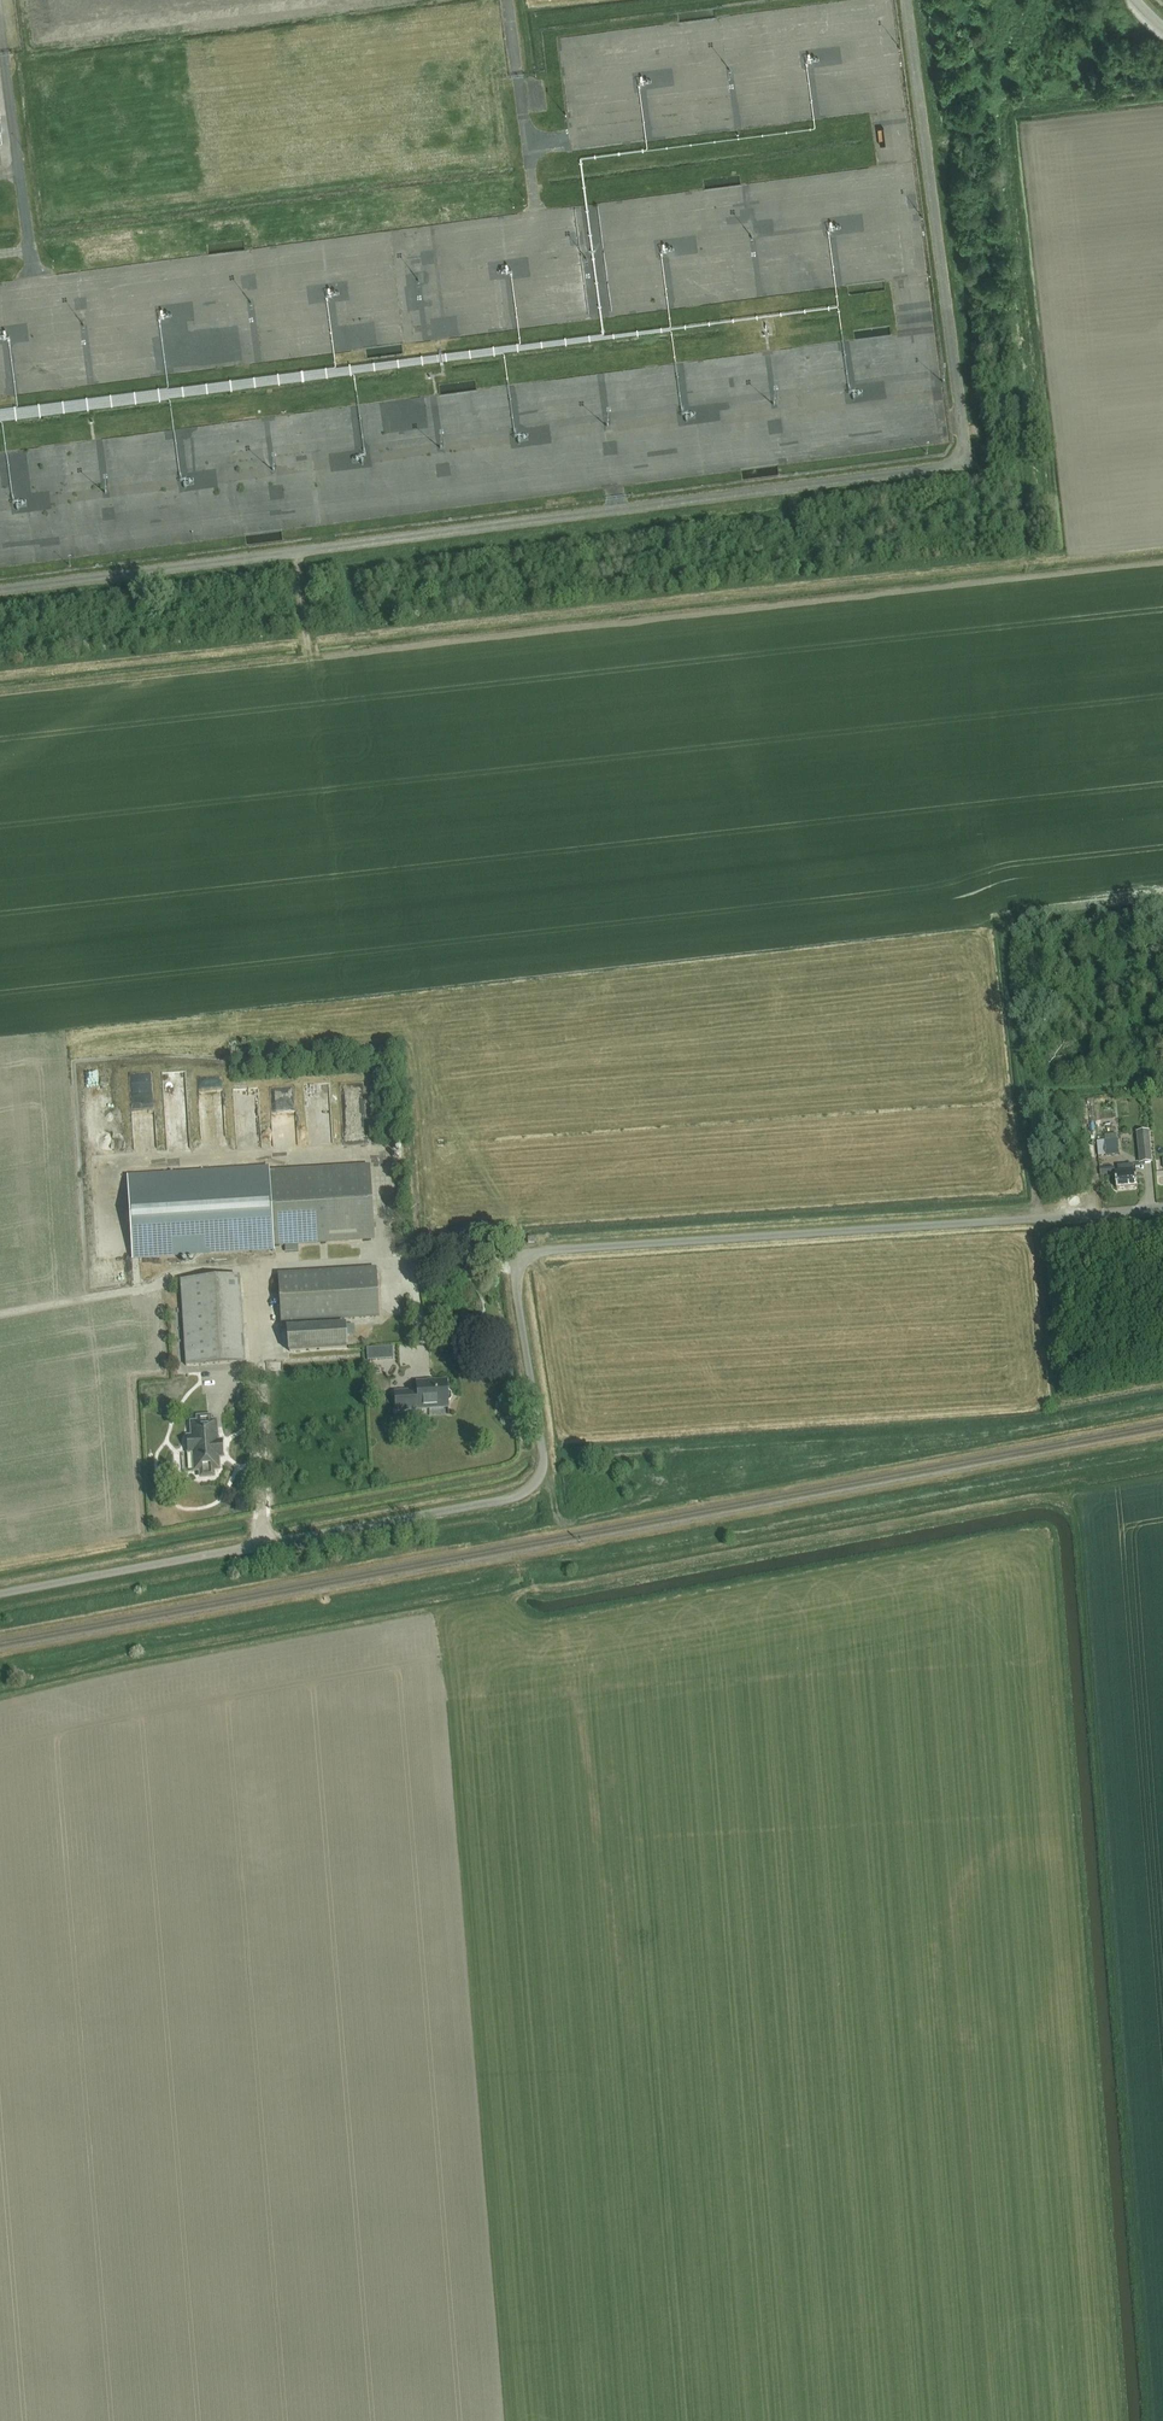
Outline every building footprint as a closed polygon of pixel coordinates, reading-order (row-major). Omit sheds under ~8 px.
[(457,404),(457,392),(441,393),(442,405),(457,404)] [(1150,1131),(1137,1132),(1140,1163),(1153,1162),(1150,1131)] [(1104,1144),(1096,1145),(1098,1159),(1106,1158),(1106,1157),(1119,1155),(1117,1139),(1103,1141),(1104,1144)] [(1116,1173),(1117,1185),(1117,1188),(1138,1187),(1137,1172),(1134,1172),(1134,1164),(1118,1165),(1119,1172),(1116,1173)] [(270,1168),(127,1176),(132,1261),(274,1252),(274,1249),(374,1242),(369,1167),(270,1173),(270,1168)] [(378,1319),(375,1269),(277,1276),(281,1325),(378,1319)] [(181,1282),(186,1368),(244,1364),(239,1279),(181,1282)] [(288,1354),(346,1349),(345,1327),(286,1330),(288,1354)] [(368,1361),(378,1360),(377,1349),(367,1349),(368,1361)] [(395,1394),(396,1412),(429,1410),(429,1407),(447,1406),(447,1402),(449,1402),(450,1400),(450,1395),(448,1394),(446,1394),(445,1382),(416,1384),(417,1393),(395,1394)] [(192,1439),(187,1439),(188,1455),(193,1454),(194,1473),(200,1473),(200,1479),(213,1478),(213,1472),(219,1471),(218,1459),(223,1459),(221,1443),(217,1443),(215,1423),(210,1423),(210,1418),(197,1419),(198,1424),(191,1424),(192,1439)]
